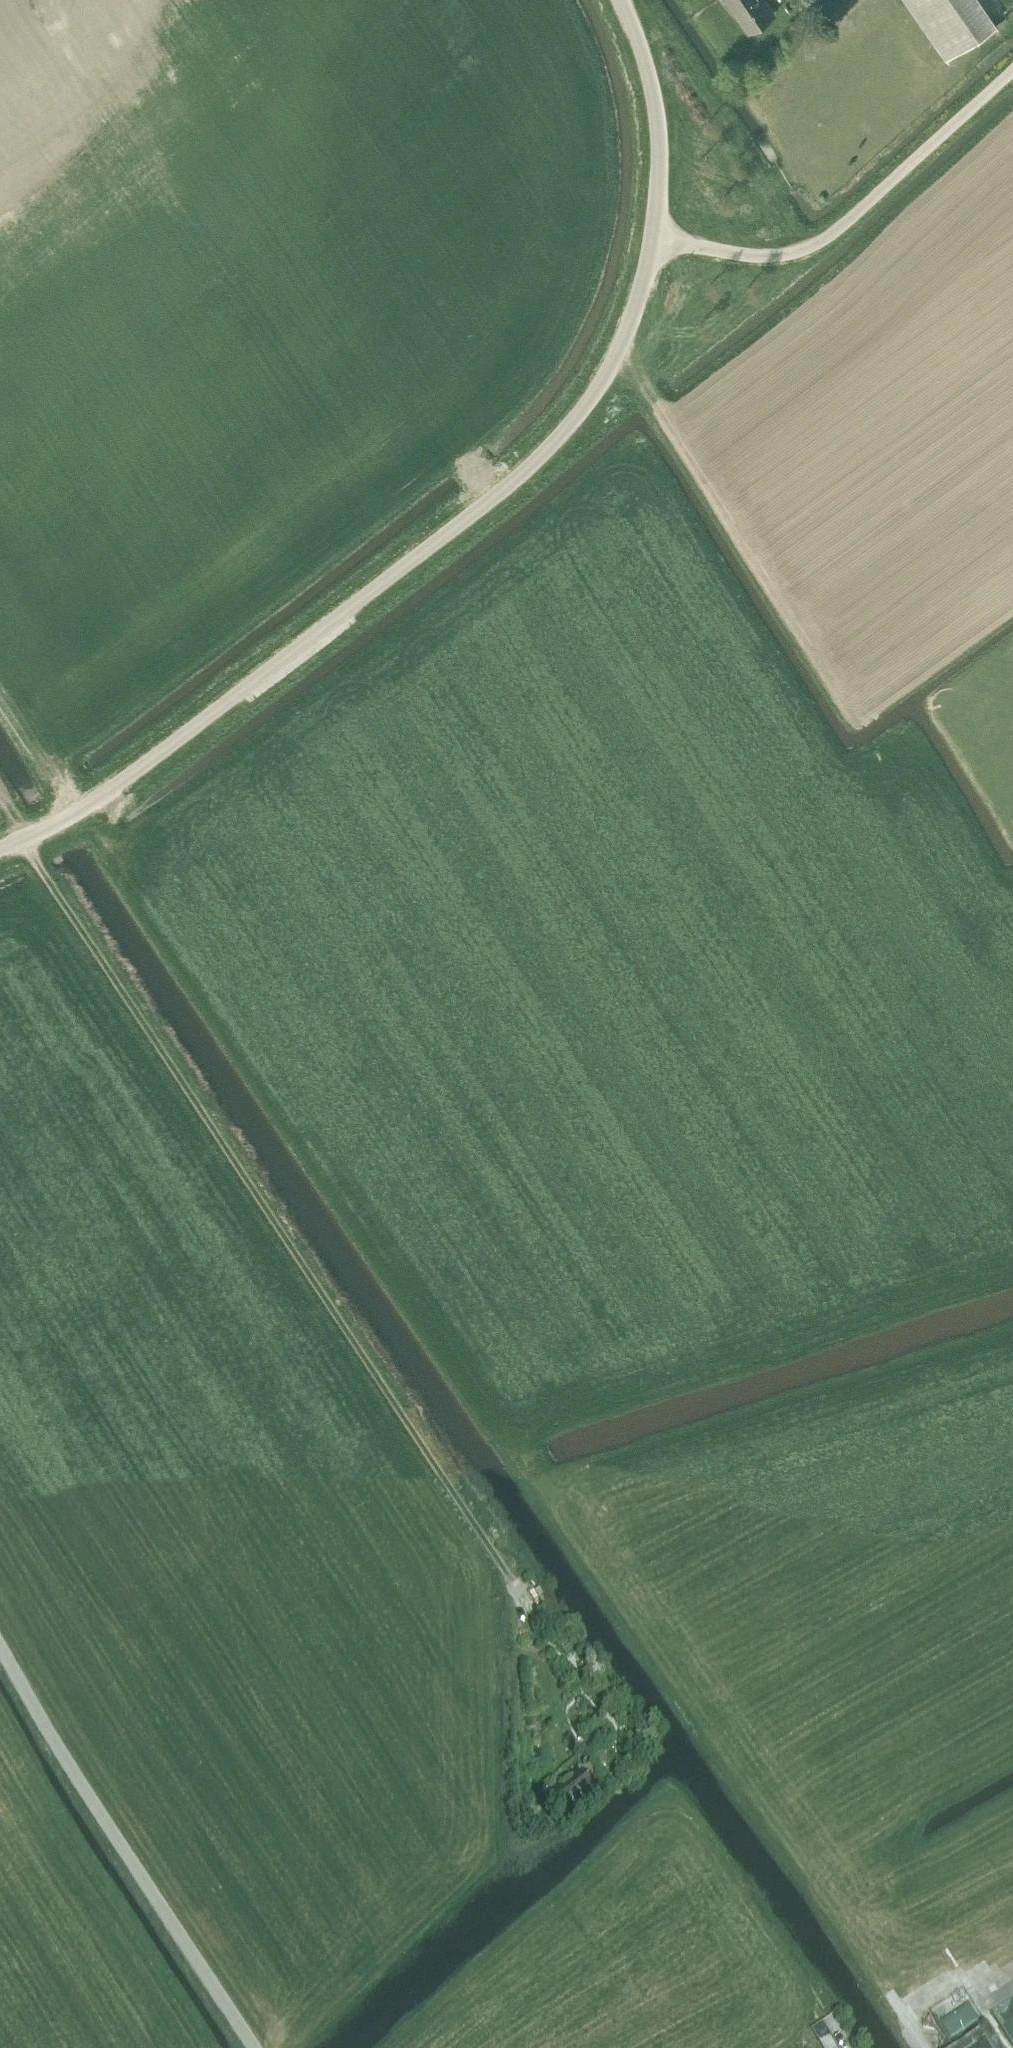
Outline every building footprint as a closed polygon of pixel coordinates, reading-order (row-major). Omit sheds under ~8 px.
[(749,30),(774,13),(765,0),(729,0),(749,30)] [(946,58),(997,23),(981,0),(905,0),(946,58)] [(584,1765),(586,1768),(599,1785),(609,1777),(602,1769),(612,1761),(603,1750),(594,1757),(592,1755),(584,1762),(584,1765)] [(578,1817),(571,1809),(596,1790),(588,1780),(592,1776),(586,1768),(550,1795),(571,1823),(578,1817)]
